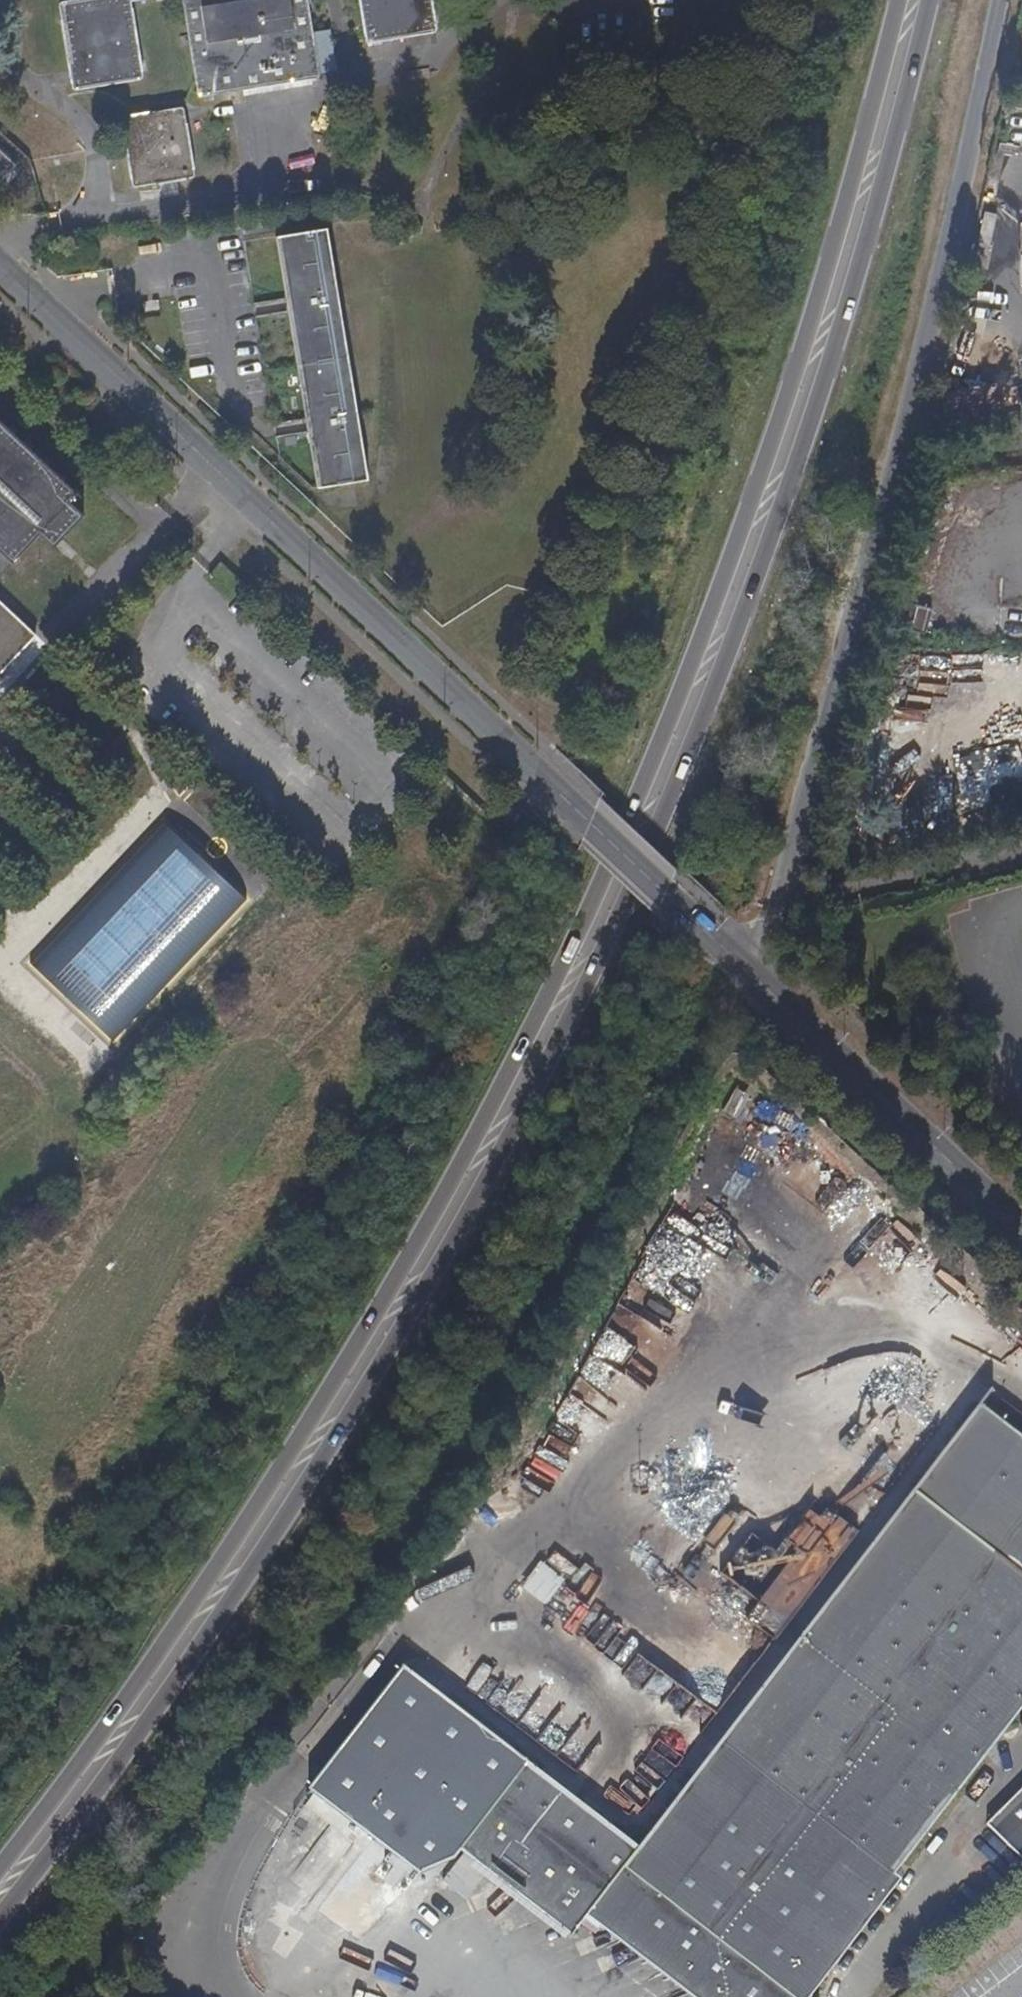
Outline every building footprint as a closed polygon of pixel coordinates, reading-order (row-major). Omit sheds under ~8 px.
[(67,3),(65,5),(63,8),(73,82),(75,86),(77,88),(80,89),(98,86),(124,81),(140,79),(143,76),(143,74),(133,0),(134,0),(83,0),(67,3)] [(312,0),(183,0),(196,86),(197,91),(199,93),(203,95),(319,78),(322,76),(323,72),(312,0)] [(366,33),(367,39),(371,41),(374,41),(434,32),(437,30),(438,26),(434,0),(361,0),(366,33)] [(196,171),(185,113),(183,110),(179,108),(126,117),(124,123),(133,183),(136,184),(139,185),(143,185),(193,177),(195,174),(196,171)] [(368,483),(332,229),(281,236),(317,490),(368,483)] [(0,419),(0,481),(2,479),(55,529),(78,506),(85,499),(0,419)] [(303,419),(276,424),(278,434),(305,429),(303,419)] [(2,479),(0,481),(0,549),(19,566),(46,538),(55,529),(2,479)] [(62,552),(93,519),(78,506),(55,529),(46,538),(62,552)] [(0,599),(0,670),(8,678),(45,641),(0,599)] [(11,681),(8,678),(0,670),(0,688),(2,690),(11,681)] [(209,952),(261,896),(240,876),(200,840),(179,820),(150,852),(115,889),(86,920),(45,964),(81,997),(127,1039),(166,997),(209,952)] [(1021,1717),(1021,1431),(986,1404),(639,1843),(528,1758),(468,1836),(485,1850),(493,1847),(501,1867),(506,1867),(517,1875),(523,1874),(530,1891),(535,1889),(547,1900),(554,1897),(559,1914),(565,1913),(583,1928),(598,1909),(604,1914),(600,1920),(611,1929),(628,1924),(634,1943),(647,1939),(653,1959),(666,1954),(672,1974),(685,1971),(692,1990),(696,1989),(702,1992),(707,1991),(709,1996),(806,1996),(1021,1717)] [(529,1554),(511,1579),(545,1603),(563,1578),(529,1554)] [(793,1597),(804,1579),(793,1572),(795,1569),(785,1563),(761,1599),(775,1607),(785,1592),(793,1597)] [(528,1758),(401,1661),(306,1785),(419,1870),(458,1849),(468,1836),(528,1758)] [(990,1820),(1021,1856),(1021,1790),(990,1820)] [(937,1996),(947,1996),(1021,1939),(1021,1896),(920,1974),(937,1996)]
